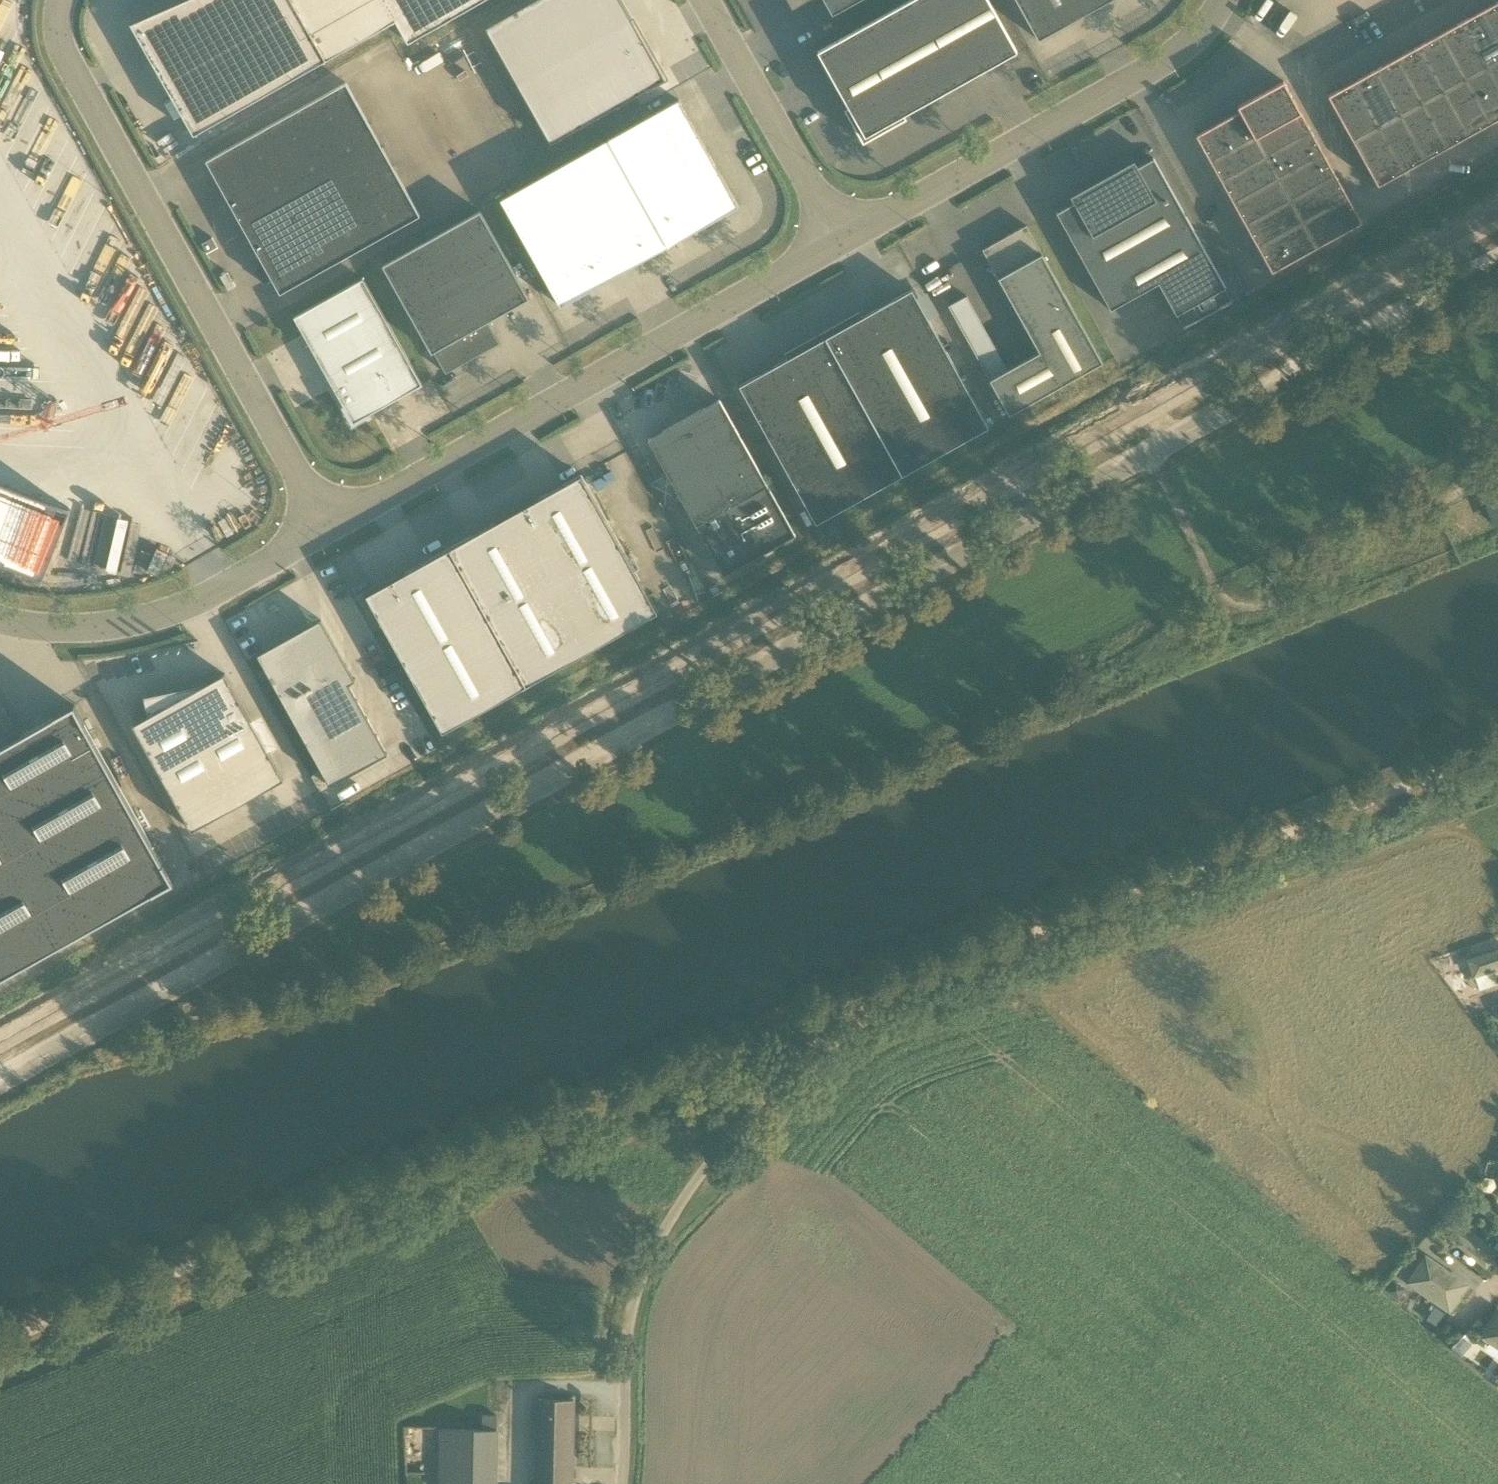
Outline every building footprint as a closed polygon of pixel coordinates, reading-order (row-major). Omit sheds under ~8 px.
[(326,60),(396,20),(408,42),(483,0),(182,0),(130,23),(193,135),(326,60)] [(648,88),(648,89),(669,77),(634,16),(632,17),(622,0),(532,0),(485,26),(551,143),(648,88)] [(793,8),(808,0),(788,0),(793,8)] [(904,114),(1017,51),(989,0),(909,0),(818,51),(849,107),(845,109),(863,143),(907,118),(904,114)] [(833,14),(859,0),(825,0),(833,14)] [(1039,40),(1110,0),(1017,0),(1039,40)] [(1481,10),(1497,40),(1497,1),(1481,10)] [(1481,10),(1460,22),(1485,67),(1497,60),(1497,40),(1481,10)] [(1460,22),(1438,34),(1463,79),(1485,67),(1460,22)] [(1463,79),(1438,34),(1416,46),(1441,91),(1463,79)] [(1416,46),(1395,59),(1420,103),(1441,91),(1416,46)] [(1420,103),(1395,59),(1373,71),(1398,115),(1420,103)] [(1497,91),(1497,60),(1485,67),(1497,91)] [(1488,124),(1497,118),(1497,91),(1485,67),(1463,79),(1488,124)] [(1398,115),(1373,71),(1351,83),(1376,127),(1398,115)] [(1441,91),(1466,136),(1488,124),(1463,79),(1441,91)] [(1299,108),(1284,80),(1238,106),(1240,110),(1253,133),(1299,108)] [(346,82),(206,160),(280,293),(420,215),(346,82)] [(1376,127),(1351,83),(1328,95),(1353,140),(1376,127)] [(1420,103),(1444,148),(1466,136),(1441,91),(1420,103)] [(679,100),(609,139),(629,175),(699,136),(679,100)] [(1444,148),(1420,103),(1398,115),(1423,160),(1444,148)] [(1299,108),(1253,133),(1266,156),(1311,131),(1299,108)] [(1196,135),(1209,158),(1253,133),(1240,110),(1196,135)] [(1398,115),(1376,127),(1401,172),(1423,160),(1398,115)] [(1376,127),(1353,140),(1378,185),(1401,172),(1376,127)] [(1324,153),(1311,131),(1266,156),(1278,179),(1324,153)] [(1222,180),(1266,156),(1253,133),(1209,158),(1222,180)] [(699,136),(629,175),(649,210),(719,170),(699,136)] [(574,158),(634,265),(669,246),(649,210),(629,175),(609,139),(574,158)] [(1324,153),(1278,179),(1291,201),(1337,176),(1324,153)] [(1222,180),(1234,203),(1278,179),(1266,156),(1222,180)] [(574,158),(539,178),(599,285),(634,265),(574,158)] [(1111,310),(1159,283),(1177,315),(1226,287),(1154,158),(1137,168),(1133,170),(1131,167),(1088,191),(1090,194),(1080,200),(1076,193),(1070,196),(1074,203),(1057,212),(1111,310)] [(719,170),(649,210),(669,246),(739,207),(719,170)] [(1349,199),(1337,176),(1291,201),(1304,224),(1349,199)] [(599,285),(539,178),(501,199),(561,306),(599,285)] [(1291,201),(1278,179),(1234,203),(1247,226),(1291,201)] [(1349,199),(1304,224),(1316,247),(1362,222),(1349,199)] [(1247,226),(1260,249),(1304,224),(1291,201),(1247,226)] [(529,298),(480,210),(383,265),(432,353),(434,352),(446,373),(500,343),(488,322),(529,298)] [(1304,224),(1260,249),(1272,271),(1316,247),(1304,224)] [(997,260),(991,264),(1040,352),(990,380),(1009,415),(1103,362),(1026,225),(989,246),(997,260)] [(344,405),(354,422),(370,413),(371,413),(422,384),(363,278),(294,317),(344,405)] [(826,337),(902,475),(989,427),(912,289),(863,317),(861,314),(858,315),(860,318),(826,337)] [(787,355),(789,358),(739,385),(816,523),(902,475),(826,337),(791,357),(790,353),(787,355)] [(683,417),(732,505),(768,485),(720,399),(702,409),(701,407),(698,409),(699,411),(686,419),(684,416),(683,417)] [(696,525),(732,505),(683,417),(681,418),(683,420),(669,428),(667,426),(664,427),(666,429),(648,439),(696,525)] [(498,520),(406,572),(368,593),(371,599),(445,731),(661,610),(583,472),(541,496),(498,520)] [(724,575),(760,555),(796,535),(768,485),(732,505),(696,525),(724,575)] [(1492,524),(1497,523),(1497,495),(1486,498),(1492,524)] [(257,655),(331,786),(388,754),(349,684),(355,680),(321,619),(257,655)] [(284,779),(269,752),(251,721),(225,673),(222,675),(223,679),(144,697),(149,720),(136,723),(133,725),(192,830),(284,779)] [(174,882),(75,705),(0,746),(0,979),(174,882)] [(1497,967),(1497,951),(1469,960),(1475,975),(1497,967)] [(175,1028),(175,1018),(174,1015),(156,1023),(157,1027),(165,1033),(175,1028)] [(1458,1212),(1468,1220),(1476,1210),(1466,1202),(1458,1212)] [(1486,1266),(1496,1253),(1457,1221),(1447,1234),(1486,1266)] [(1449,1310),(1467,1284),(1426,1256),(1408,1282),(1449,1310)] [(1388,1291),(1399,1298),(1406,1287),(1396,1280),(1388,1291)] [(1488,1331),(1486,1331),(1483,1336),(1483,1338),(1488,1342),(1490,1341),(1497,1347),(1497,1316),(1488,1331)] [(497,1430),(497,1414),(482,1414),(482,1429),(441,1429),(440,1483),(496,1483),(497,1430)] [(572,1467),(536,1466),(535,1483),(572,1483),(572,1467)]
